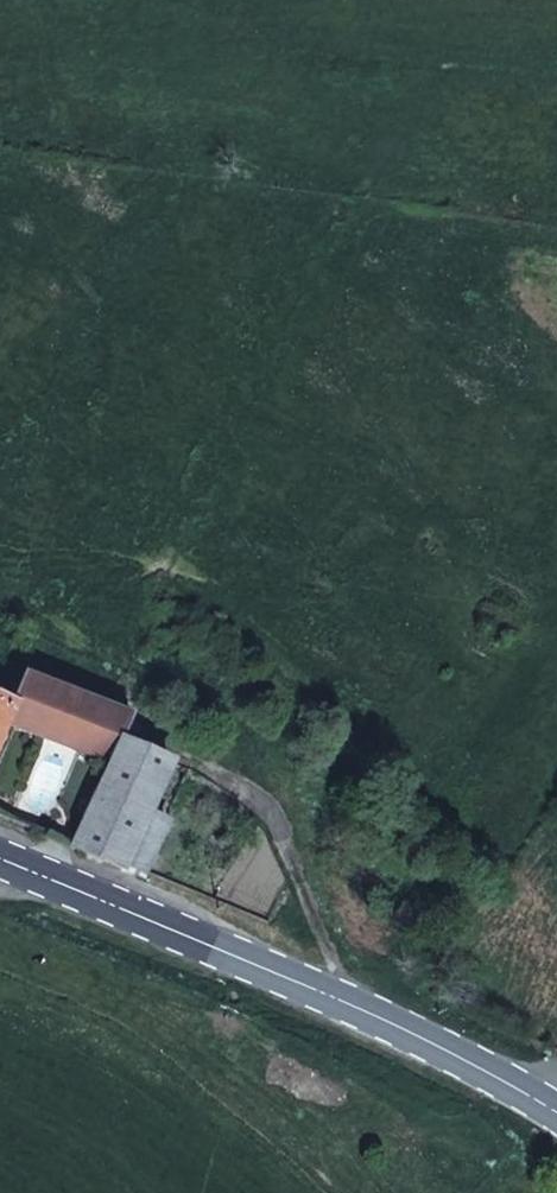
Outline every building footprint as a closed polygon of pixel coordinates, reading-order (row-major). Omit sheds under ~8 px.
[(1,725),(14,730),(105,764),(69,846),(124,869),(144,877),(168,821),(148,811),(170,760),(119,739),(132,712),(21,669),(7,700),(0,697),(0,728),(1,725)] [(0,728),(0,762),(14,730),(1,725),(0,728)]
